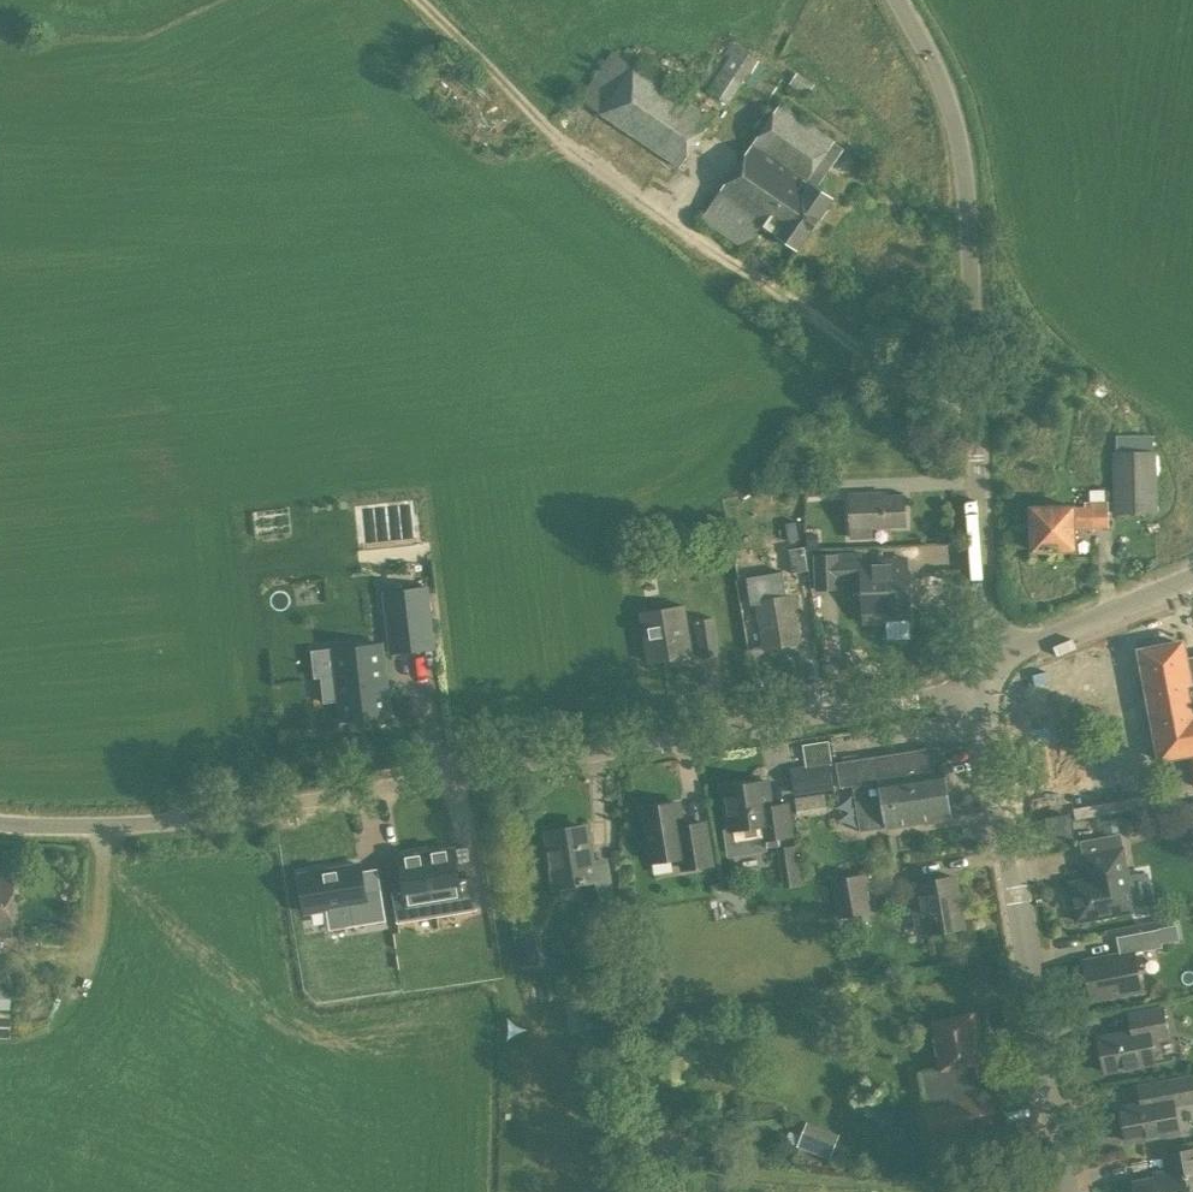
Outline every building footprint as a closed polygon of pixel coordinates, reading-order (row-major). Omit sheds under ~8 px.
[(728,105),(757,58),(732,42),(725,54),(728,56),(706,91),(728,105)] [(597,113),(629,134),(678,168),(713,118),(612,50),(579,99),(597,113)] [(818,187),(829,170),(820,163),(835,141),(782,104),(703,218),(749,249),(765,225),(778,233),(777,235),(799,249),(834,198),(818,187)] [(1158,512),(1156,451),(1113,451),(1114,513),(1158,512)] [(881,496),(881,492),(850,494),(852,537),(872,537),(872,527),(907,526),(906,495),(881,496)] [(1032,507),(1033,533),(1031,536),(1031,543),(1034,545),(1034,550),(1075,549),(1075,528),(1108,528),(1107,497),(1094,497),(1094,501),(1084,502),(1084,507),(1074,507),(1074,506),(1032,507)] [(921,544),(917,562),(932,565),(935,547),(921,544)] [(808,570),(804,546),(754,554),(756,565),(773,563),(775,575),(808,570)] [(893,558),(862,559),(840,559),(839,553),(813,554),(814,591),(841,590),(840,579),(863,578),(864,608),(865,608),(865,624),(910,622),(908,571),(894,572),(893,558)] [(793,595),(773,598),(770,579),(746,582),(749,605),(759,604),(766,648),(801,643),(793,595)] [(367,603),(370,629),(417,625),(415,597),(367,603)] [(650,662),(694,655),(685,605),(656,610),(658,620),(643,623),(650,662)] [(721,656),(715,617),(695,620),(702,659),(721,656)] [(277,689),(281,716),(327,710),(314,634),(267,641),(273,665),(263,667),(269,690),(277,689)] [(1192,774),(1192,658),(1183,660),(1179,640),(1138,648),(1160,761),(1189,756),(1192,774)] [(945,770),(943,770),(939,746),(836,762),(840,786),(854,784),(861,831),(952,817),(945,770)] [(723,786),(730,829),(761,824),(764,838),(791,834),(786,803),(771,805),(767,779),(723,786)] [(683,825),(679,801),(642,807),(650,860),(681,855),(683,866),(712,862),(705,822),(683,825)] [(1073,837),(1069,815),(1048,819),(1052,840),(1073,837)] [(1091,823),(1094,835),(1117,829),(1114,817),(1091,823)] [(586,897),(610,893),(605,861),(593,863),(587,827),(548,833),(557,887),(583,882),(586,897)] [(803,883),(799,844),(780,846),(783,884),(803,883)] [(1078,920),(1135,909),(1123,848),(1085,855),(1089,879),(1071,882),(1078,920)] [(453,849),(425,854),(433,899),(473,892),(470,876),(458,878),(453,849)] [(433,899),(425,854),(398,859),(403,888),(390,890),(393,906),(433,899)] [(364,895),(359,865),(300,876),(306,913),(349,906),(353,928),(386,923),(381,892),(364,895)] [(11,874),(0,873),(0,934),(9,934),(11,874)] [(871,912),(864,873),(832,878),(839,917),(871,912)] [(957,876),(911,883),(915,909),(923,907),(928,933),(965,927),(957,876)] [(1117,936),(1120,957),(1088,963),(1093,996),(1140,987),(1133,953),(1162,947),(1159,928),(1117,936)] [(540,964),(536,935),(516,938),(520,966),(540,964)] [(8,1009),(8,983),(0,983),(0,1009),(8,1009)] [(1127,1012),(1130,1031),(1099,1037),(1105,1072),(1156,1062),(1151,1040),(1168,1037),(1163,1006),(1127,1012)] [(941,1068),(985,1060),(977,1013),(932,1021),(941,1068)] [(1141,1104),(1121,1107),(1127,1140),(1179,1131),(1175,1107),(1192,1104),(1192,1074),(1137,1083),(1141,1104)] [(926,1129),(988,1126),(987,1101),(925,1104),(926,1129)] [(839,1134),(807,1121),(797,1146),(829,1159),(839,1134)] [(1165,1155),(1169,1175),(1134,1182),(1136,1191),(1192,1191),(1192,1149),(1165,1155)]
